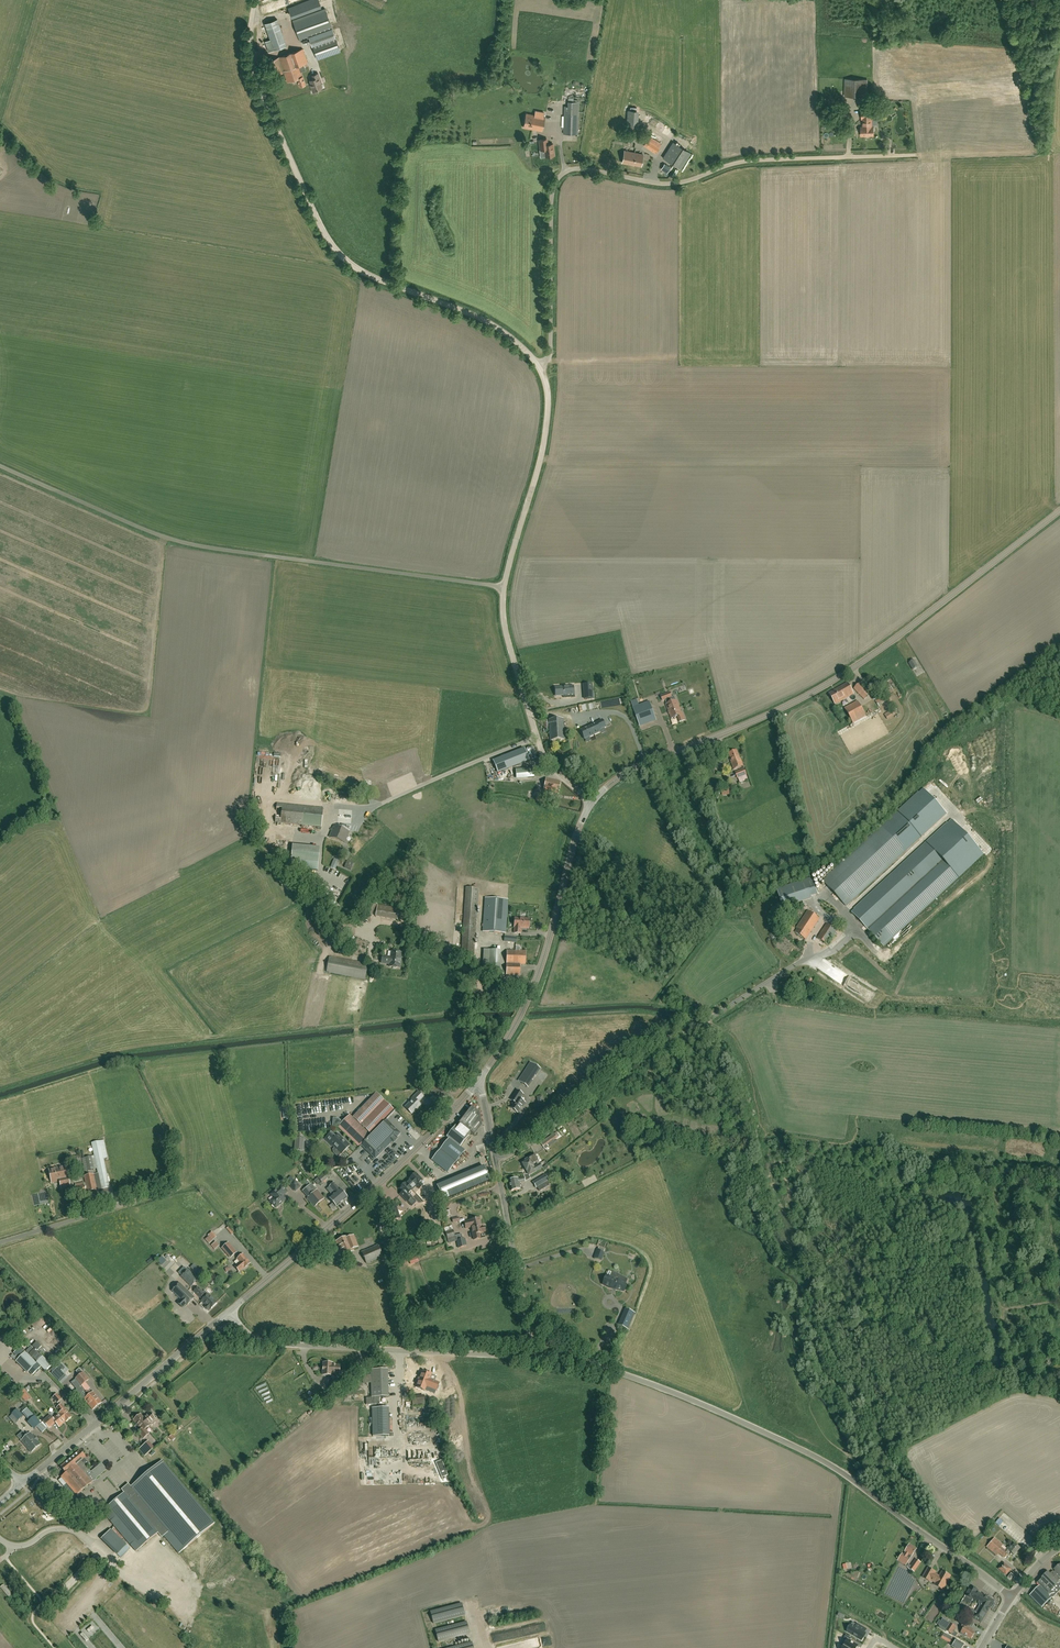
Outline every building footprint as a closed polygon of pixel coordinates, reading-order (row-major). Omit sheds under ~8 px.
[(261,6),(263,12),(304,0),(281,0),(261,6)] [(288,7),(291,17),(321,6),(319,0),(308,0),(288,7)] [(335,37),(333,30),(325,8),(292,20),(300,41),(310,38),(317,59),(340,51),(335,37)] [(270,39),(265,41),(269,52),(287,46),(277,19),(265,23),(270,39)] [(304,64),(308,62),(303,49),(266,61),(272,76),(284,72),(287,81),(297,78),(300,86),(305,84),(301,72),(299,65),(304,64)] [(321,83),(318,73),(311,75),(312,79),(309,80),(311,87),(310,87),(312,92),(317,90),(317,89),(321,88),(320,83),(321,83)] [(867,97),(868,79),(845,78),(844,96),(867,97)] [(536,107),(537,102),(505,97),(504,102),(536,107)] [(564,106),(564,116),(563,134),(578,134),(578,116),(579,102),(568,101),(567,106),(564,106)] [(840,123),(849,117),(843,108),(834,114),(840,123)] [(874,127),(873,127),(873,126),(872,126),(871,120),(877,119),(877,108),(861,109),(862,121),(864,121),(864,127),(861,127),(861,136),(865,135),(865,136),(866,137),(868,137),(869,136),(869,135),(873,135),(873,131),(874,131),(874,130),(874,127)] [(639,111),(628,111),(627,128),(638,129),(639,111)] [(545,117),(543,117),(526,114),(523,127),(542,131),(545,117)] [(650,136),(647,140),(659,147),(661,144),(650,136)] [(547,149),(547,145),(546,139),(539,140),(540,150),(545,149),(547,149)] [(656,153),(659,147),(647,140),(644,145),(656,153)] [(677,167),(687,151),(673,142),(663,158),(677,167)] [(547,149),(545,149),(545,157),(554,156),(553,144),(547,145),(547,149)] [(622,162),(631,164),(633,165),(633,164),(641,165),(643,154),(624,151),(622,162)] [(691,154),(687,151),(677,167),(682,170),(691,154)] [(664,164),(661,168),(667,172),(670,168),(664,164)] [(912,670),(918,667),(914,660),(909,663),(912,670)] [(835,705),(853,694),(847,683),(829,693),(835,705)] [(864,700),(871,694),(860,683),(854,689),(864,700)] [(592,684),(583,685),(584,688),(584,695),(585,699),(593,699),(592,684)] [(573,686),(559,687),(560,696),(563,696),(564,696),(564,697),(564,698),(574,697),(574,696),(573,691),(573,686)] [(672,698),(670,692),(661,695),(663,701),(665,700),(667,704),(666,705),(671,719),(678,717),(680,722),(685,720),(682,712),(681,712),(677,701),(676,701),(674,697),(672,698)] [(562,696),(545,697),(545,705),(552,705),(552,709),(563,708),(562,696)] [(883,696),(875,701),(879,707),(887,702),(883,696)] [(853,723),(866,716),(858,700),(844,708),(853,723)] [(649,702),(633,708),(639,723),(655,717),(649,702)] [(887,720),(895,715),(892,709),(884,714),(887,720)] [(550,741),(564,740),(563,719),(549,720),(550,741)] [(602,720),(580,730),(584,739),(600,732),(599,730),(605,727),(602,720)] [(658,741),(659,740),(656,731),(643,736),(647,748),(650,747),(651,750),(660,747),(658,741)] [(524,748),(514,752),(519,765),(529,761),(524,748)] [(734,769),(743,766),(740,759),(737,751),(736,751),(735,751),(732,752),(732,753),(729,754),(732,761),(731,761),(734,769)] [(493,760),(496,767),(509,762),(507,755),(493,760)] [(268,759),(268,769),(267,769),(268,774),(274,774),(274,777),(277,777),(277,773),(274,773),(274,768),(278,768),(278,763),(275,763),(275,759),(268,759)] [(736,772),(738,778),(740,783),(748,780),(747,775),(744,769),(736,772)] [(370,789),(393,779),(389,770),(366,780),(370,789)] [(558,794),(560,782),(546,778),(544,790),(549,792),(549,793),(553,794),(554,793),(558,794)] [(846,906),(946,814),(923,788),(827,877),(827,878),(823,881),(846,906)] [(323,800),(274,795),(271,822),(321,826),(323,800)] [(345,843),(354,819),(340,813),(335,827),(334,827),(330,837),(345,843)] [(884,946),(984,854),(951,819),(851,911),(884,946)] [(292,845),(290,866),(295,868),(318,871),(320,848),(292,845)] [(334,859),(330,868),(335,870),(339,861),(334,859)] [(350,870),(353,864),(347,861),(344,867),(350,870)] [(300,875),(310,887),(316,882),(305,870),(300,875)] [(777,889),(783,907),(812,898),(811,896),(817,894),(812,878),(777,889)] [(485,898),(482,932),(506,933),(508,899),(485,898)] [(377,906),(369,902),(360,919),(368,924),(377,906)] [(398,921),(399,912),(387,910),(386,914),(378,913),(377,917),(398,921)] [(806,939),(820,919),(808,911),(797,928),(798,929),(795,932),(806,939)] [(529,929),(529,919),(515,918),(514,928),(515,928),(514,933),(520,934),(521,928),(529,929)] [(828,945),(837,931),(826,924),(817,938),(828,945)] [(365,958),(372,944),(363,940),(356,954),(365,958)] [(484,974),(499,981),(501,950),(485,950),(484,974)] [(525,965),(525,951),(507,951),(506,975),(519,975),(520,964),(525,965)] [(400,958),(401,953),(391,952),(391,957),(382,956),(381,963),(389,964),(389,967),(392,968),(395,969),(396,968),(399,969),(401,958),(400,958)] [(365,979),(368,964),(329,957),(326,972),(365,979)] [(812,980),(806,978),(803,987),(809,989),(812,980)] [(534,1076),(535,1076),(538,1072),(528,1065),(518,1081),(528,1087),(532,1080),(531,1080),(534,1076)] [(551,1097),(558,1090),(554,1085),(547,1092),(551,1097)] [(431,1098),(448,1096),(446,1087),(430,1089),(431,1098)] [(523,1095),(517,1091),(511,1100),(514,1102),(511,1108),(517,1113),(521,1107),(522,1107),(525,1103),(519,1100),(523,1095)] [(418,1102),(424,1097),(418,1092),(412,1099),(413,1100),(405,1107),(412,1114),(421,1105),(418,1102)] [(375,1159),(381,1153),(400,1133),(386,1120),(395,1111),(376,1093),(353,1118),(350,1115),(342,1122),(339,1119),(333,1118),(332,1127),(338,1127),(359,1147),(361,1145),(375,1159)] [(606,1105),(600,1109),(604,1116),(610,1113),(606,1105)] [(465,1115),(458,1123),(459,1124),(457,1127),(456,1126),(447,1137),(449,1139),(432,1160),(447,1172),(464,1151),(460,1147),(469,1136),(468,1136),(470,1133),(474,1136),(482,1126),(479,1113),(471,1107),(465,1115)] [(408,1131),(418,1140),(422,1136),(412,1127),(408,1131)] [(342,1154),(349,1146),(343,1140),(343,1141),(337,1136),(336,1137),(331,1133),(325,1139),(333,1146),(333,1145),(342,1154)] [(551,1142),(557,1138),(554,1133),(540,1142),(545,1149),(552,1144),(551,1142)] [(91,1143),(94,1156),(82,1158),(85,1172),(96,1169),(97,1173),(84,1176),(87,1192),(97,1190),(101,1189),(102,1193),(99,1193),(101,1203),(115,1201),(113,1191),(110,1191),(110,1188),(110,1187),(104,1159),(108,1158),(104,1140),(91,1143)] [(480,1146),(477,1146),(482,1164),(489,1162),(485,1146),(482,1147),(483,1150),(481,1150),(480,1146)] [(80,1155),(72,1157),(73,1164),(82,1162),(80,1155)] [(525,1162),(522,1164),(529,1176),(542,1168),(535,1155),(529,1158),(524,1160),(525,1162)] [(61,1188),(70,1186),(66,1166),(49,1170),(52,1183),(60,1181),(61,1188)] [(437,1186),(443,1200),(490,1181),(484,1166),(437,1186)] [(322,1183),(330,1177),(324,1170),(316,1177),(322,1183)] [(411,1185),(414,1188),(416,1186),(419,1189),(423,1185),(420,1182),(422,1180),(416,1173),(410,1179),(413,1183),(411,1185)] [(545,1175),(533,1182),(536,1188),(537,1187),(539,1192),(546,1188),(544,1183),(547,1181),(548,1181),(545,1175)] [(524,1178),(509,1180),(511,1191),(520,1189),(519,1183),(525,1182),(524,1178)] [(412,1190),(414,1188),(411,1185),(413,1183),(410,1179),(410,1180),(406,1184),(406,1183),(399,1189),(402,1192),(400,1194),(407,1202),(412,1197),(408,1193),(412,1190)] [(295,1180),(290,1185),(295,1191),(300,1187),(295,1180)] [(78,1197),(87,1195),(84,1182),(75,1184),(78,1197)] [(326,1189),(332,1196),(329,1199),(336,1207),(347,1197),(334,1183),(326,1189)] [(308,1187),(304,1190),(309,1196),(317,1190),(311,1184),(308,1187)] [(274,1198),(270,1201),(275,1208),(286,1199),(283,1195),(287,1192),(286,1191),(281,1185),(272,1193),(271,1194),(274,1198)] [(133,1190),(122,1194),(124,1197),(135,1193),(135,1194),(139,1193),(137,1188),(133,1190)] [(308,1198),(307,1199),(314,1207),(324,1199),(317,1190),(309,1196),(308,1198)] [(397,1209),(389,1211),(392,1221),(400,1219),(397,1209)] [(470,1221),(464,1222),(466,1229),(471,1228),(474,1240),(480,1239),(479,1233),(483,1232),(485,1232),(484,1227),(482,1227),(480,1218),(470,1221)] [(455,1236),(453,1230),(445,1232),(447,1239),(448,1244),(456,1241),(455,1236)] [(214,1232),(205,1239),(210,1244),(218,1237),(214,1232)] [(456,1236),(458,1248),(466,1246),(464,1239),(462,1239),(461,1235),(456,1236)] [(347,1237),(336,1242),(342,1256),(353,1251),(352,1249),(358,1247),(353,1236),(348,1238),(347,1237)] [(215,1250),(221,1246),(217,1242),(212,1246),(215,1250)] [(231,1257),(237,1252),(229,1243),(223,1248),(231,1257)] [(366,1264),(383,1257),(378,1245),(362,1252),(366,1264)] [(597,1251),(594,1258),(601,1260),(603,1253),(597,1251)] [(245,1268),(250,1263),(243,1254),(237,1259),(240,1263),(235,1267),(239,1271),(244,1267),(245,1268)] [(190,1267),(200,1277),(203,1274),(194,1264),(190,1267)] [(188,1270),(181,1277),(191,1287),(199,1280),(188,1270)] [(606,1276),(603,1284),(609,1288),(613,1289),(616,1289),(624,1291),(626,1285),(620,1281),(622,1277),(615,1273),(611,1272),(610,1277),(606,1276)] [(203,1277),(210,1285),(214,1281),(207,1273),(203,1277)] [(181,1283),(174,1290),(182,1299),(179,1302),(183,1307),(187,1303),(188,1304),(195,1297),(181,1283)] [(211,1299),(212,1298),(208,1294),(207,1296),(198,1287),(194,1291),(203,1300),(202,1301),(204,1303),(206,1300),(209,1303),(210,1302),(212,1300),(211,1299)] [(206,1300),(204,1303),(206,1305),(204,1307),(209,1311),(210,1309),(217,1303),(212,1298),(211,1299),(212,1300),(210,1302),(209,1303),(206,1300)] [(618,1325),(628,1330),(635,1313),(625,1309),(618,1325)] [(25,1335),(21,1332),(15,1339),(18,1342),(25,1335)] [(42,1346),(37,1342),(32,1346),(37,1351),(42,1346)] [(19,1348),(14,1353),(16,1355),(13,1359),(16,1362),(27,1373),(29,1371),(33,1375),(40,1368),(25,1352),(25,1353),(19,1348)] [(34,1349),(29,1354),(36,1361),(41,1356),(34,1349)] [(37,1362),(45,1371),(52,1365),(43,1356),(37,1362)] [(323,1362),(323,1374),(332,1375),(332,1373),(339,1374),(340,1365),(332,1364),(332,1363),(323,1362)] [(52,1373),(60,1382),(66,1376),(61,1371),(65,1368),(61,1364),(60,1365),(58,1363),(51,1370),(53,1372),(52,1373)] [(75,1378),(76,1379),(81,1386),(85,1383),(89,1379),(83,1372),(79,1368),(76,1371),(79,1375),(75,1378)] [(371,1375),(371,1381),(388,1380),(388,1369),(370,1369),(371,1375)] [(417,1381),(418,1381),(416,1387),(425,1391),(425,1390),(427,1391),(429,1388),(432,1389),(436,1391),(439,1383),(429,1379),(431,1374),(426,1372),(425,1373),(422,1372),(419,1378),(418,1378),(417,1381)] [(371,1381),(371,1375),(363,1376),(363,1384),(371,1384),(371,1381)] [(86,1392),(81,1386),(76,1379),(72,1382),(78,1389),(80,1388),(82,1391),(77,1395),(82,1401),(84,1399),(93,1410),(97,1406),(86,1392)] [(388,1380),(371,1381),(371,1384),(371,1397),(389,1397),(388,1380)] [(339,1387),(335,1382),(323,1391),(328,1397),(339,1387)] [(85,1383),(81,1386),(86,1392),(89,1390),(90,1389),(85,1383)] [(31,1398),(23,1389),(18,1393),(25,1402),(31,1398)] [(89,1390),(86,1392),(97,1406),(102,1402),(93,1392),(91,1393),(89,1390)] [(62,1399),(57,1394),(53,1398),(57,1403),(62,1399)] [(59,1414),(65,1422),(66,1422),(72,1417),(65,1409),(61,1404),(57,1408),(60,1412),(59,1414)] [(19,1409),(22,1413),(29,1421),(27,1423),(34,1430),(37,1427),(42,1433),(46,1429),(41,1423),(35,1416),(34,1417),(27,1408),(24,1405),(19,1409)] [(372,1408),(372,1416),(384,1416),(385,1436),(389,1436),(388,1408),(372,1408)] [(11,1414),(12,1414),(9,1417),(15,1423),(18,1421),(24,1416),(17,1409),(11,1414)] [(148,1424),(155,1419),(150,1413),(145,1417),(145,1418),(144,1419),(140,1415),(134,1420),(142,1430),(139,1433),(144,1438),(149,1434),(145,1430),(149,1426),(148,1424)] [(59,1427),(65,1422),(59,1414),(53,1419),(50,1415),(43,1421),(49,1428),(55,1423),(59,1427)] [(384,1416),(372,1416),(373,1436),(385,1436),(384,1416)] [(17,1436),(21,1441),(31,1453),(40,1445),(37,1441),(38,1440),(35,1436),(34,1437),(30,1433),(29,1434),(27,1431),(25,1433),(23,1431),(17,1436)] [(154,1447),(148,1441),(139,1450),(144,1456),(154,1447)] [(180,1453),(183,1452),(176,1442),(173,1443),(180,1453)] [(87,1462),(85,1460),(84,1458),(85,1457),(80,1451),(61,1467),(66,1473),(61,1477),(77,1495),(82,1491),(92,1482),(107,1469),(101,1463),(91,1472),(84,1464),(87,1462)] [(179,1554),(214,1524),(162,1461),(131,1487),(128,1484),(121,1490),(124,1493),(102,1512),(136,1552),(157,1533),(161,1538),(164,1536),(179,1554)] [(101,1539),(117,1555),(121,1558),(130,1549),(111,1529),(101,1539)] [(1007,1549),(999,1542),(995,1538),(987,1547),(997,1556),(999,1553),(1005,1558),(1008,1554),(1008,1553),(1009,1551),(1014,1555),(1020,1548),(1015,1544),(1012,1547),(1010,1545),(1007,1549)] [(902,1554),(899,1560),(906,1565),(910,1559),(912,1556),(917,1549),(910,1544),(905,1551),(906,1552),(904,1555),(902,1554)] [(913,1574),(920,1563),(916,1559),(911,1567),(909,1569),(913,1574)] [(1006,1575),(1011,1569),(1004,1563),(999,1569),(1006,1575)] [(1054,1569),(1056,1571),(1054,1572),(1053,1571),(1050,1574),(1058,1581),(1059,1580),(1059,1565),(1054,1569)] [(935,1585),(943,1590),(951,1576),(943,1571),(939,1578),(934,1575),(936,1572),(929,1568),(923,1577),(931,1582),(931,1580),(936,1583),(935,1585)] [(1057,1593),(1059,1590),(1059,1583),(1058,1581),(1050,1574),(1048,1571),(1037,1582),(1040,1585),(1030,1596),(1042,1607),(1052,1597),(1053,1598),(1057,1593)] [(9,1598),(10,1597),(12,1595),(3,1585),(0,1587),(9,1598)] [(959,1606),(968,1612),(967,1613),(973,1617),(973,1618),(981,1623),(990,1608),(991,1608),(994,1603),(993,1600),(989,1597),(987,1597),(980,1594),(979,1595),(976,1594),(978,1591),(971,1586),(959,1606)] [(465,1615),(462,1603),(430,1611),(433,1623),(465,1615)] [(939,1627),(946,1632),(947,1631),(951,1634),(956,1627),(950,1623),(950,1624),(942,1619),(939,1625),(940,1626),(939,1627)] [(435,1630),(438,1642),(470,1634),(467,1622),(435,1630)] [(964,1629),(961,1632),(961,1633),(966,1637),(967,1636),(971,1639),(975,1633),(972,1631),(973,1629),(964,1623),(961,1627),(964,1629)] [(848,1632),(861,1641),(866,1634),(864,1632),(865,1630),(857,1624),(857,1625),(855,1627),(852,1625),(848,1632)] [(493,1634),(494,1643),(504,1641),(502,1632),(493,1634)] [(952,1647),(954,1647),(963,1647),(965,1645),(956,1640),(957,1639),(944,1633),(941,1638),(950,1643),(950,1645),(952,1647)] [(1029,1633),(1025,1642),(1031,1645),(1035,1636),(1029,1633)] [(842,1645),(847,1647),(857,1647),(858,1646),(851,1642),(853,1639),(846,1635),(844,1638),(846,1639),(842,1645)]
